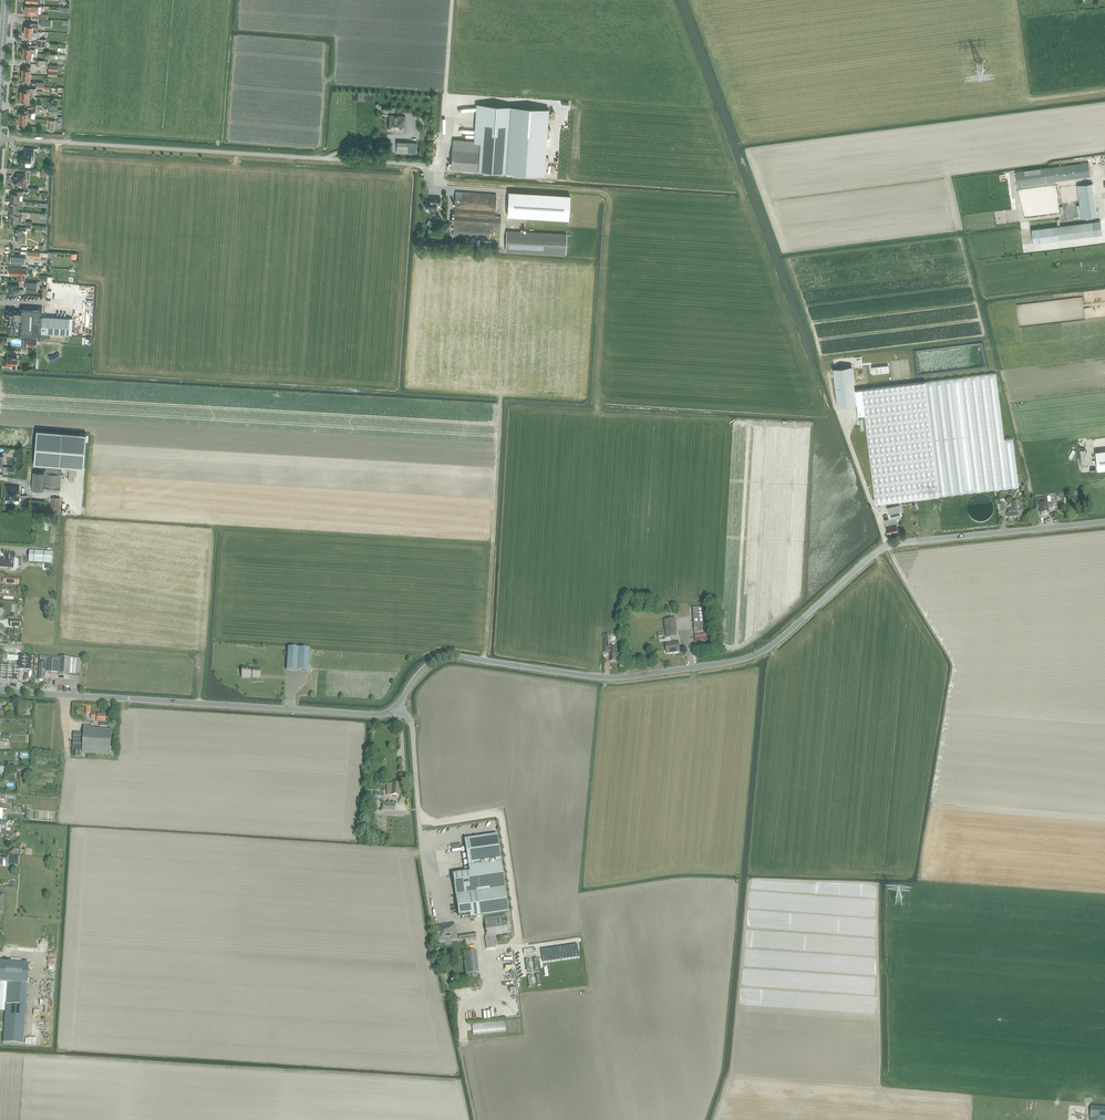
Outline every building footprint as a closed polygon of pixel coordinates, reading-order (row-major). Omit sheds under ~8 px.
[(31,18),(43,19),(46,19),(47,15),(38,14),(39,6),(25,5),(24,14),(27,14),(32,14),(31,18)] [(24,26),(24,31),(33,31),(38,32),(38,24),(34,24),(34,23),(27,23),(27,26),(26,26),(24,26)] [(24,31),(24,36),(25,36),(27,36),(27,39),(32,39),(33,35),(36,36),(36,37),(39,37),(39,32),(38,32),(33,31),(24,31)] [(23,48),(23,53),(34,53),(36,54),(37,45),(32,45),(26,45),(26,48),(23,48)] [(34,53),(23,53),(22,58),(25,58),(25,61),(31,61),(31,60),(33,60),(34,53)] [(48,76),(57,76),(58,66),(49,65),(48,76)] [(22,69),(21,74),(30,75),(31,69),(31,67),(25,67),(25,69),(22,69)] [(30,75),(21,74),(21,80),(24,80),(24,83),(30,83),(30,75)] [(20,91),(20,96),(31,97),(34,97),(35,89),(23,88),(23,91),(20,91)] [(31,97),(20,96),(20,101),(23,101),(22,104),(31,105),(31,97)] [(452,140),(450,169),(519,173),(544,175),(549,110),(530,108),(475,104),(473,142),(452,140)] [(19,113),(19,118),(28,119),(30,119),(31,114),(28,113),(28,111),(22,110),(22,113),(19,113)] [(388,131),(403,132),(403,129),(404,129),(405,117),(390,116),(388,131)] [(28,119),(19,118),(18,123),(21,124),(21,126),(27,127),(28,119)] [(397,141),(397,153),(407,153),(407,148),(412,149),(412,142),(409,142),(397,141)] [(25,148),(25,149),(25,152),(24,152),(24,155),(21,155),(21,157),(19,157),(18,159),(17,161),(19,162),(31,163),(31,160),(33,160),(34,148),(26,148),(25,148)] [(1088,163),(1064,166),(1014,173),(1016,187),(1066,181),(1090,177),(1088,163)] [(15,177),(15,178),(14,179),(13,184),(18,185),(26,186),(26,180),(26,174),(17,173),(17,177),(15,177)] [(1079,205),(1076,205),(1078,219),(1081,218),(1097,216),(1093,183),(1077,185),(1079,205)] [(10,201),(15,202),(18,202),(18,201),(20,201),(20,195),(24,195),(24,192),(15,191),(15,194),(10,194),(10,201)] [(456,192),(454,223),(453,236),(490,239),(490,227),(500,228),(501,218),(495,218),(496,195),(456,192)] [(509,192),(507,216),(527,217),(568,220),(570,195),(529,193),(509,192)] [(425,201),(425,209),(430,209),(430,213),(435,213),(436,210),(436,204),(440,205),(440,199),(433,198),(432,202),(425,201)] [(14,212),(17,212),(17,211),(19,212),(20,208),(22,208),(23,207),(23,201),(20,201),(18,201),(18,202),(15,202),(15,205),(10,204),(9,211),(14,212)] [(17,212),(14,212),(14,215),(9,215),(9,222),(22,223),(23,212),(19,212),(17,211),(17,212)] [(427,225),(436,230),(438,226),(429,221),(427,225)] [(1032,231),(1034,244),(1104,235),(1104,225),(1104,222),(1032,231)] [(16,234),(15,239),(20,239),(19,244),(25,244),(25,236),(23,236),(23,231),(15,230),(15,234),(16,234)] [(507,230),(505,251),(566,254),(567,233),(507,230)] [(10,263),(25,264),(25,255),(11,254),(10,263)] [(10,267),(9,275),(18,275),(17,280),(25,280),(25,276),(26,276),(26,275),(28,274),(28,271),(26,269),(26,268),(10,267)] [(26,290),(37,290),(37,282),(26,281),(26,290)] [(10,292),(10,294),(19,295),(19,293),(19,289),(19,285),(15,285),(9,284),(8,292),(10,292)] [(33,307),(32,307),(31,307),(24,306),(22,306),(21,307),(20,307),(20,308),(20,310),(20,313),(19,323),(15,323),(15,326),(14,332),(14,333),(15,334),(16,334),(19,334),(19,336),(41,337),(41,333),(72,335),(73,318),(44,316),(42,316),(42,307),(41,307),(40,307),(40,308),(39,308),(39,309),(33,309),(33,308),(33,307)] [(19,323),(20,313),(15,313),(15,310),(7,310),(6,325),(7,325),(15,326),(15,323),(19,323)] [(27,338),(27,346),(36,347),(37,339),(27,338)] [(3,358),(3,362),(2,367),(11,368),(11,369),(17,370),(18,356),(7,356),(7,359),(3,358)] [(857,405),(858,415),(865,414),(875,504),(940,497),(1018,487),(1012,437),(1005,438),(996,374),(926,382),(855,390),(851,366),(832,368),(837,407),(857,405)] [(33,466),(45,467),(45,466),(62,468),(61,468),(83,470),(86,436),(36,432),(33,466)] [(1095,452),(1097,470),(1104,469),(1104,450),(1095,452)] [(32,490),(60,492),(61,475),(61,468),(62,468),(45,466),(45,467),(45,472),(40,471),(39,473),(33,472),(32,490)] [(6,486),(5,499),(19,500),(20,490),(19,490),(19,486),(6,486)] [(51,497),(50,514),(58,514),(60,498),(51,497)] [(1041,515),(1049,514),(1048,509),(1051,509),(1052,509),(1053,508),(1053,507),(1053,506),(1053,505),(1051,503),(1051,497),(1035,499),(1036,510),(1041,509),(1041,515)] [(1008,513),(1007,514),(1007,516),(1008,517),(1009,517),(1009,518),(1022,517),(1021,509),(1020,509),(1019,502),(1014,503),(1014,509),(1008,510),(1009,513),(1008,513)] [(890,518),(895,517),(903,516),(901,505),(888,507),(890,518)] [(898,531),(895,517),(884,520),(888,533),(898,531)] [(29,551),(28,562),(51,564),(52,552),(29,551)] [(10,568),(10,563),(13,563),(14,557),(15,553),(11,553),(6,553),(5,557),(4,558),(0,558),(0,567),(10,568)] [(693,608),(694,623),(705,622),(704,607),(693,608)] [(664,619),(666,638),(677,637),(675,618),(664,619)] [(695,632),(695,634),(696,642),(712,641),(711,623),(694,624),(695,632)] [(619,656),(616,656),(616,646),(611,646),(611,650),(608,650),(607,635),(604,635),(604,652),(610,652),(610,662),(619,662),(619,656)] [(666,655),(671,654),(680,652),(679,642),(675,643),(675,641),(671,642),(671,643),(665,644),(666,655)] [(286,671),(309,673),(310,650),(288,648),(286,671)] [(39,656),(39,660),(45,660),(45,663),(48,664),(48,672),(58,673),(58,674),(69,675),(80,675),(81,659),(70,658),(59,657),(39,656)] [(18,680),(19,671),(31,672),(32,658),(19,657),(19,661),(18,667),(0,666),(0,679),(18,680)] [(45,660),(39,660),(38,680),(44,680),(44,672),(48,672),(48,664),(45,663),(45,660)] [(242,668),(242,678),(250,678),(259,678),(260,670),(250,669),(250,668),(242,668)] [(97,719),(97,722),(100,722),(99,726),(108,726),(108,721),(105,721),(105,715),(101,715),(100,715),(100,714),(91,714),(91,719),(97,719)] [(73,733),(72,748),(72,756),(82,757),(82,753),(113,755),(113,750),(110,750),(111,730),(93,729),(93,727),(84,726),(83,733),(73,733)] [(388,790),(387,795),(391,796),(399,796),(400,785),(392,784),(392,785),(388,785),(388,790)] [(470,914),(470,918),(509,913),(501,862),(498,834),(465,839),(470,872),(453,875),(459,915),(470,914)] [(8,854),(8,864),(19,865),(20,854),(19,854),(13,854),(8,854)] [(484,919),(486,936),(485,936),(487,948),(495,947),(494,936),(508,934),(505,916),(484,919)] [(436,926),(439,942),(458,939),(456,928),(455,928),(455,924),(436,926)] [(465,952),(467,974),(478,973),(477,951),(465,952)] [(8,982),(28,984),(29,963),(0,961),(0,982),(8,982)] [(24,1044),(26,1006),(28,984),(8,982),(0,982),(0,985),(0,989),(0,1011),(6,1011),(4,1043),(24,1044)] [(1091,1105),(1090,1119),(1104,1119),(1104,1106),(1091,1105)]
